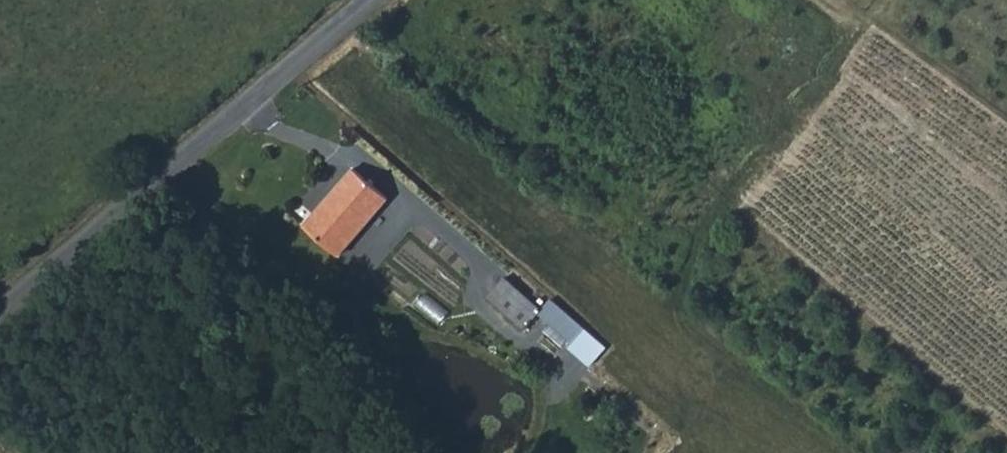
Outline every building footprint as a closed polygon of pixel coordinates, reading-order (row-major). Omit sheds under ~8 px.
[(355,170),(305,227),(338,256),(389,200),(355,170)] [(546,310),(507,277),(490,297),(529,330),(540,317),(546,310)] [(546,310),(540,317),(570,342),(567,347),(589,366),(606,347),(553,301),(546,310)]
